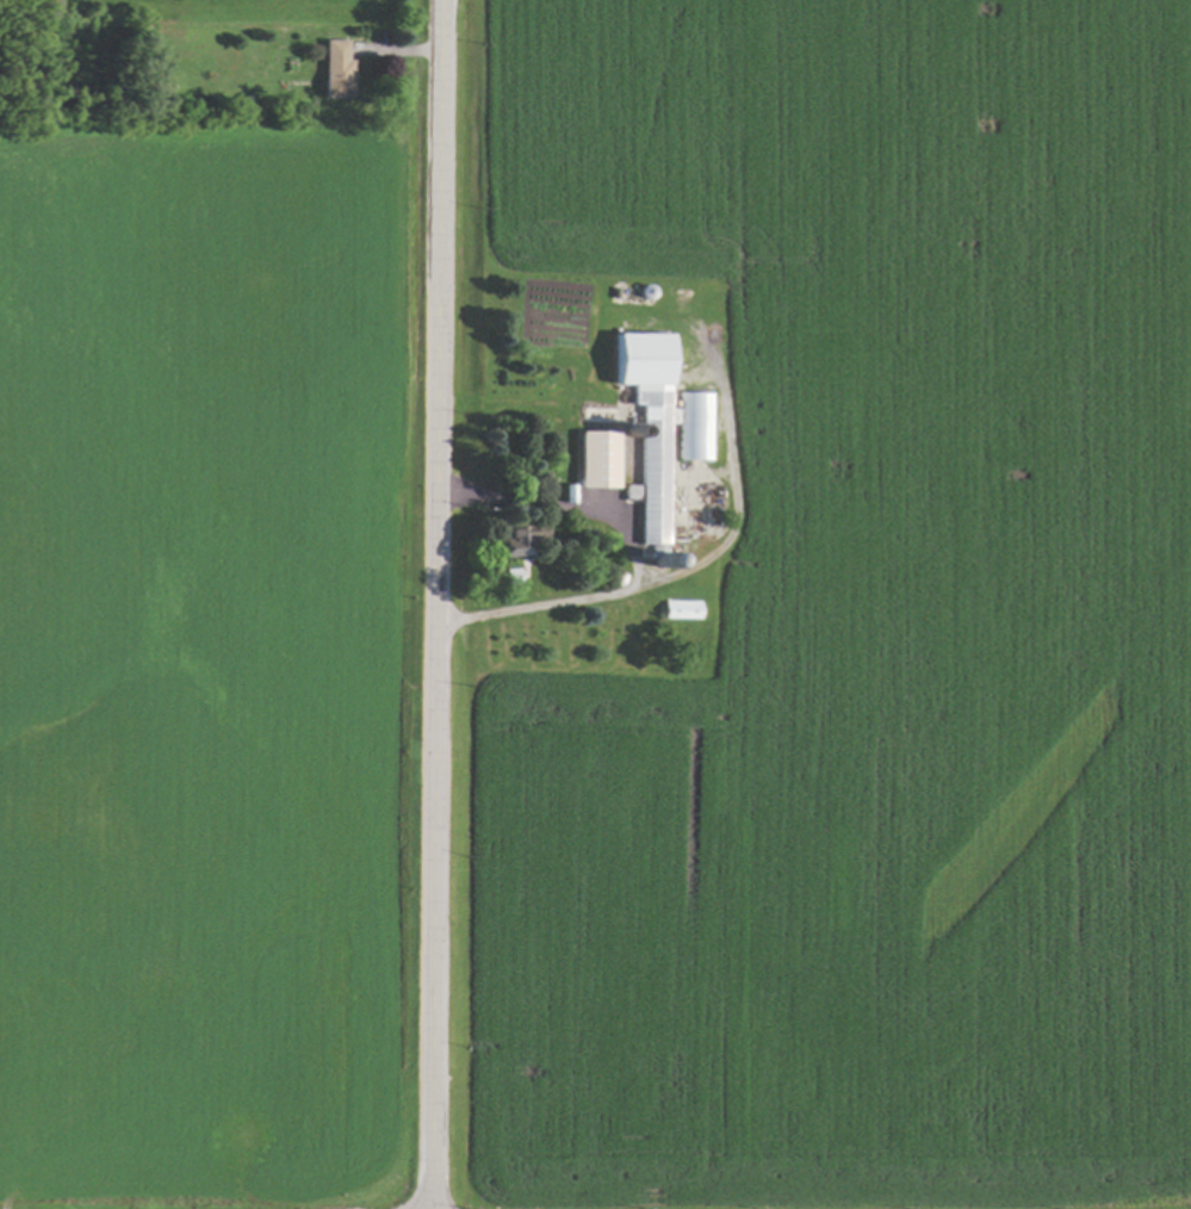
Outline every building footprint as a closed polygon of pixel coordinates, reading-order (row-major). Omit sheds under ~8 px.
[(346,40),(323,39),(322,97),(351,97),(352,59),(346,59),(346,40)] [(666,333),(610,333),(610,384),(630,384),(630,404),(637,404),(637,544),(666,543),(666,333)] [(574,487),(612,487),(613,431),(575,431),(574,487)] [(502,526),(502,556),(527,555),(526,543),(542,542),(542,525),(502,526)]
